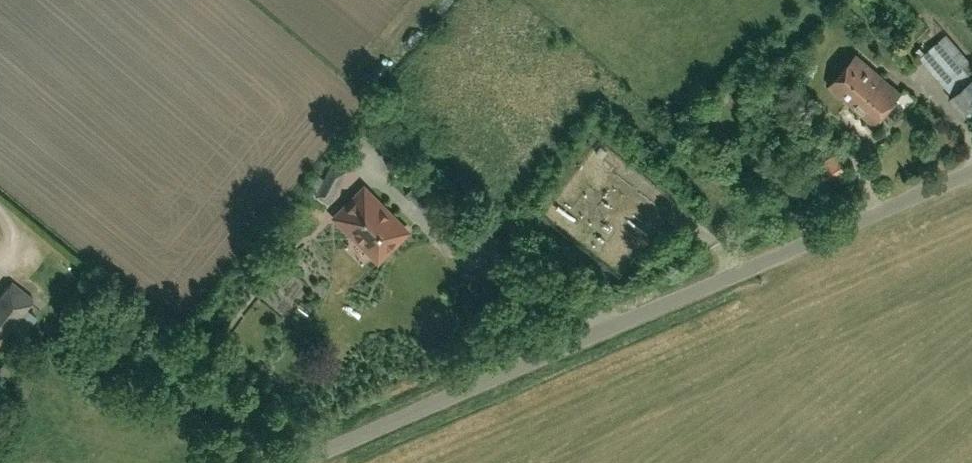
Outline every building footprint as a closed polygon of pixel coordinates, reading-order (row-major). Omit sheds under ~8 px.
[(953,94),(949,97),(965,117),(971,111),(971,78),(967,82),(964,79),(971,71),(971,62),(947,33),(920,56),(953,94)] [(829,85),(873,123),(901,91),(857,53),(829,85)] [(594,184),(602,191),(622,168),(600,149),(562,193),(576,205),(594,184)] [(820,163),(829,180),(830,180),(847,171),(837,152),(819,162),(820,163)] [(828,180),(829,180),(820,163),(798,174),(815,203),(835,193),(828,180)] [(329,200),(344,171),(331,165),(316,193),(329,200)] [(404,229),(390,215),(389,216),(381,208),(382,207),(365,189),(347,207),(351,210),(340,222),(376,257),(392,241),(395,244),(405,234),(402,231),(404,229)] [(619,212),(643,231),(656,214),(632,195),(619,212)] [(11,327),(27,308),(35,298),(13,280),(2,293),(0,295),(0,341),(11,327)]
